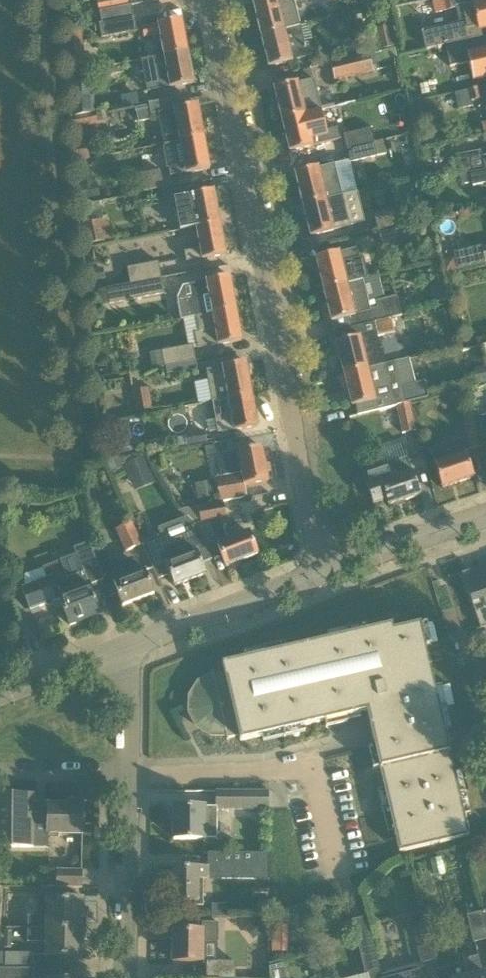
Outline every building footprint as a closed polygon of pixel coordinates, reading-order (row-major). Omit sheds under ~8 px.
[(133,15),(131,5),(159,0),(97,0),(101,21),(133,15)] [(261,34),(300,25),(294,0),(295,0),(265,0),(253,3),(261,34)] [(485,0),(474,0),(472,1),(471,0),(440,0),(443,10),(454,7),(458,23),(426,30),(430,48),(434,47),(481,37),(479,29),(485,28),(485,1),(485,0)] [(133,15),(101,21),(101,22),(99,23),(102,37),(136,30),(133,15)] [(159,33),(163,53),(187,49),(182,18),(141,26),(143,36),(159,33)] [(308,57),(300,25),(261,34),(268,66),(308,57)] [(382,48),(395,46),(392,29),(379,32),(382,48)] [(481,37),(434,47),(437,61),(435,61),(437,68),(469,61),(473,79),(480,78),(482,86),(485,85),(485,49),(484,49),(481,37)] [(187,49),(163,53),(167,76),(151,79),(153,90),(194,83),(187,49)] [(334,80),(373,71),(369,53),(330,62),(334,80)] [(281,119),(305,113),(321,109),(313,78),(274,88),(281,119)] [(455,92),(459,109),(473,105),(472,101),(482,98),(480,86),(455,92)] [(87,98),(70,101),(71,117),(96,112),(95,97),(87,98)] [(151,119),(149,104),(135,107),(137,121),(151,119)] [(157,111),(159,122),(163,143),(204,136),(198,104),(157,111)] [(334,129),(326,131),(311,135),(305,113),(281,119),(289,151),(329,142),(337,140),(334,129)] [(371,128),(344,134),(347,148),(383,139),(406,133),(403,120),(402,117),(370,125),(371,128)] [(163,143),(167,164),(169,175),(210,168),(204,136),(163,143)] [(383,139),(347,148),(350,162),(386,154),(383,139)] [(73,142),(74,158),(74,161),(89,159),(87,141),(73,142)] [(461,173),(485,168),(485,155),(482,156),(481,150),(457,155),(458,157),(454,158),(457,171),(461,171),(461,173)] [(295,172),(302,204),(341,195),(334,163),(295,172)] [(461,173),(459,174),(461,182),(464,181),(465,184),(472,182),(473,185),(485,183),(485,168),(461,173)] [(161,170),(134,175),(138,192),(164,188),(161,170)] [(97,182),(92,183),(81,185),(76,186),(78,200),(99,197),(97,182)] [(173,197),(175,208),(179,230),(195,227),(195,226),(220,222),(214,190),(173,197)] [(341,195),(302,204),(310,236),(349,226),(341,195)] [(412,221),(408,206),(374,215),(378,230),(412,221)] [(195,226),(195,227),(199,248),(183,250),(185,261),(226,254),(220,222),(195,226)] [(423,222),(379,233),(382,246),(411,239),(411,238),(426,235),(426,233),(431,232),(428,222),(423,223),(423,222)] [(323,289),(355,281),(350,260),(357,258),(354,248),(315,257),(323,289)] [(456,254),(442,258),(445,272),(459,269),(459,267),(456,254)] [(127,268),(130,282),(161,276),(158,262),(127,268)] [(323,289),(327,304),(331,321),(347,317),(349,327),(391,317),(401,315),(397,296),(385,299),(379,275),(355,281),(323,289)] [(161,276),(130,282),(130,284),(107,288),(110,304),(164,293),(161,276)] [(183,317),(236,308),(230,276),(190,283),(192,296),(176,299),(179,317),(183,317)] [(152,369),(165,367),(196,361),(193,348),(197,348),(242,340),(236,308),(183,317),(188,346),(149,353),(152,369)] [(336,342),(340,359),(344,373),(383,364),(377,336),(394,332),(391,317),(349,327),(352,338),(336,342)] [(383,364),(344,373),(354,416),(396,406),(409,402),(409,401),(428,397),(424,381),(414,383),(408,359),(384,365),(383,364)] [(196,361),(165,367),(167,374),(197,368),(196,361)] [(206,369),(212,401),(252,394),(246,362),(206,369)] [(478,385),(485,383),(485,364),(474,367),(478,385)] [(136,389),(138,408),(154,406),(153,387),(136,389)] [(212,401),(202,403),(206,423),(208,432),(217,431),(217,433),(258,426),(252,394),(212,401)] [(416,429),(409,402),(396,406),(403,433),(416,429)] [(473,414),(462,417),(469,449),(481,446),(473,414)] [(462,438),(440,446),(429,449),(442,487),(474,477),(467,453),(462,438)] [(247,496),(245,484),(268,480),(262,447),(215,455),(219,477),(215,477),(220,501),(223,500),(247,496)] [(123,463),(133,487),(153,479),(143,455),(123,463)] [(377,472),(364,476),(373,503),(386,499),(388,505),(420,495),(413,472),(408,456),(376,467),(377,472)] [(195,483),(197,499),(216,496),(213,480),(195,483)] [(226,516),(223,500),(220,501),(179,509),(201,533),(207,548),(218,544),(226,566),(257,554),(249,531),(227,540),(219,517),(226,516)] [(126,551),(141,544),(131,522),(116,529),(126,551)] [(143,542),(143,543),(158,579),(170,574),(174,586),(206,574),(197,551),(196,551),(190,536),(166,545),(161,535),(152,539),(143,542)] [(47,577),(30,584),(22,587),(30,610),(60,599),(70,625),(100,614),(89,585),(102,580),(88,542),(74,548),(83,572),(67,578),(60,560),(43,566),(47,577)] [(124,579),(119,568),(118,564),(108,568),(122,605),(154,593),(145,570),(124,579)] [(462,572),(480,627),(485,625),(485,576),(484,570),(471,575),(469,570),(462,572)] [(191,700),(191,702),(190,707),(192,715),(196,722),(201,727),(207,731),(215,733),(222,734),(225,733),(227,739),(228,739),(228,738),(239,735),(240,740),(282,731),(284,737),(285,737),(283,730),(324,721),(326,728),(327,727),(326,721),(367,711),(379,766),(373,768),(373,769),(380,768),(389,809),(382,810),(383,811),(389,810),(399,852),(469,835),(420,624),(393,630),(392,624),(350,634),(348,627),(347,628),(349,635),(266,654),(264,647),(263,647),(264,654),(222,664),(223,669),(212,671),(212,670),(211,670),(212,676),(203,681),(197,686),(193,693),(191,700)] [(249,790),(249,809),(269,809),(269,790),(249,790)] [(83,834),(83,822),(85,822),(85,817),(83,817),(83,802),(68,802),(68,805),(33,805),(34,793),(0,793),(0,847),(13,847),(48,847),(48,834),(49,834),(49,838),(58,838),(58,834),(83,834)] [(174,838),(205,838),(217,838),(217,818),(217,807),(205,807),(204,806),(174,806),(174,838)] [(198,879),(208,880),(269,879),(269,853),(249,853),(214,852),(214,867),(174,866),(174,877),(173,902),(188,903),(188,902),(198,902),(198,879)] [(82,869),(62,869),(57,869),(56,887),(82,887),(82,869)] [(260,897),(268,896),(268,888),(260,887),(260,889),(255,889),(255,895),(260,895),(260,897)] [(82,900),(47,899),(37,899),(37,916),(27,916),(27,928),(36,928),(83,929),(83,897),(82,897),(82,900)] [(482,911),(466,915),(473,942),(485,939),(485,927),(482,911)] [(357,942),(366,977),(382,977),(367,916),(351,919),(357,942)] [(258,919),(245,930),(253,941),(266,930),(258,919)] [(201,922),(201,931),(173,930),(173,961),(202,961),(203,941),(217,941),(217,922),(201,922)] [(288,926),(272,925),(272,951),(287,952),(288,926)] [(427,925),(412,928),(415,941),(430,937),(427,925)] [(83,929),(36,928),(36,942),(46,942),(46,956),(81,956),(81,959),(82,959),(83,929)] [(432,945),(417,949),(421,964),(436,961),(432,945)] [(33,968),(34,953),(3,952),(3,965),(3,968),(33,968)] [(483,972),(479,955),(463,959),(468,977),(462,977),(485,977),(483,972)] [(235,961),(207,961),(206,977),(235,977),(235,961)] [(33,968),(3,968),(0,968),(0,977),(33,977),(33,968)]
